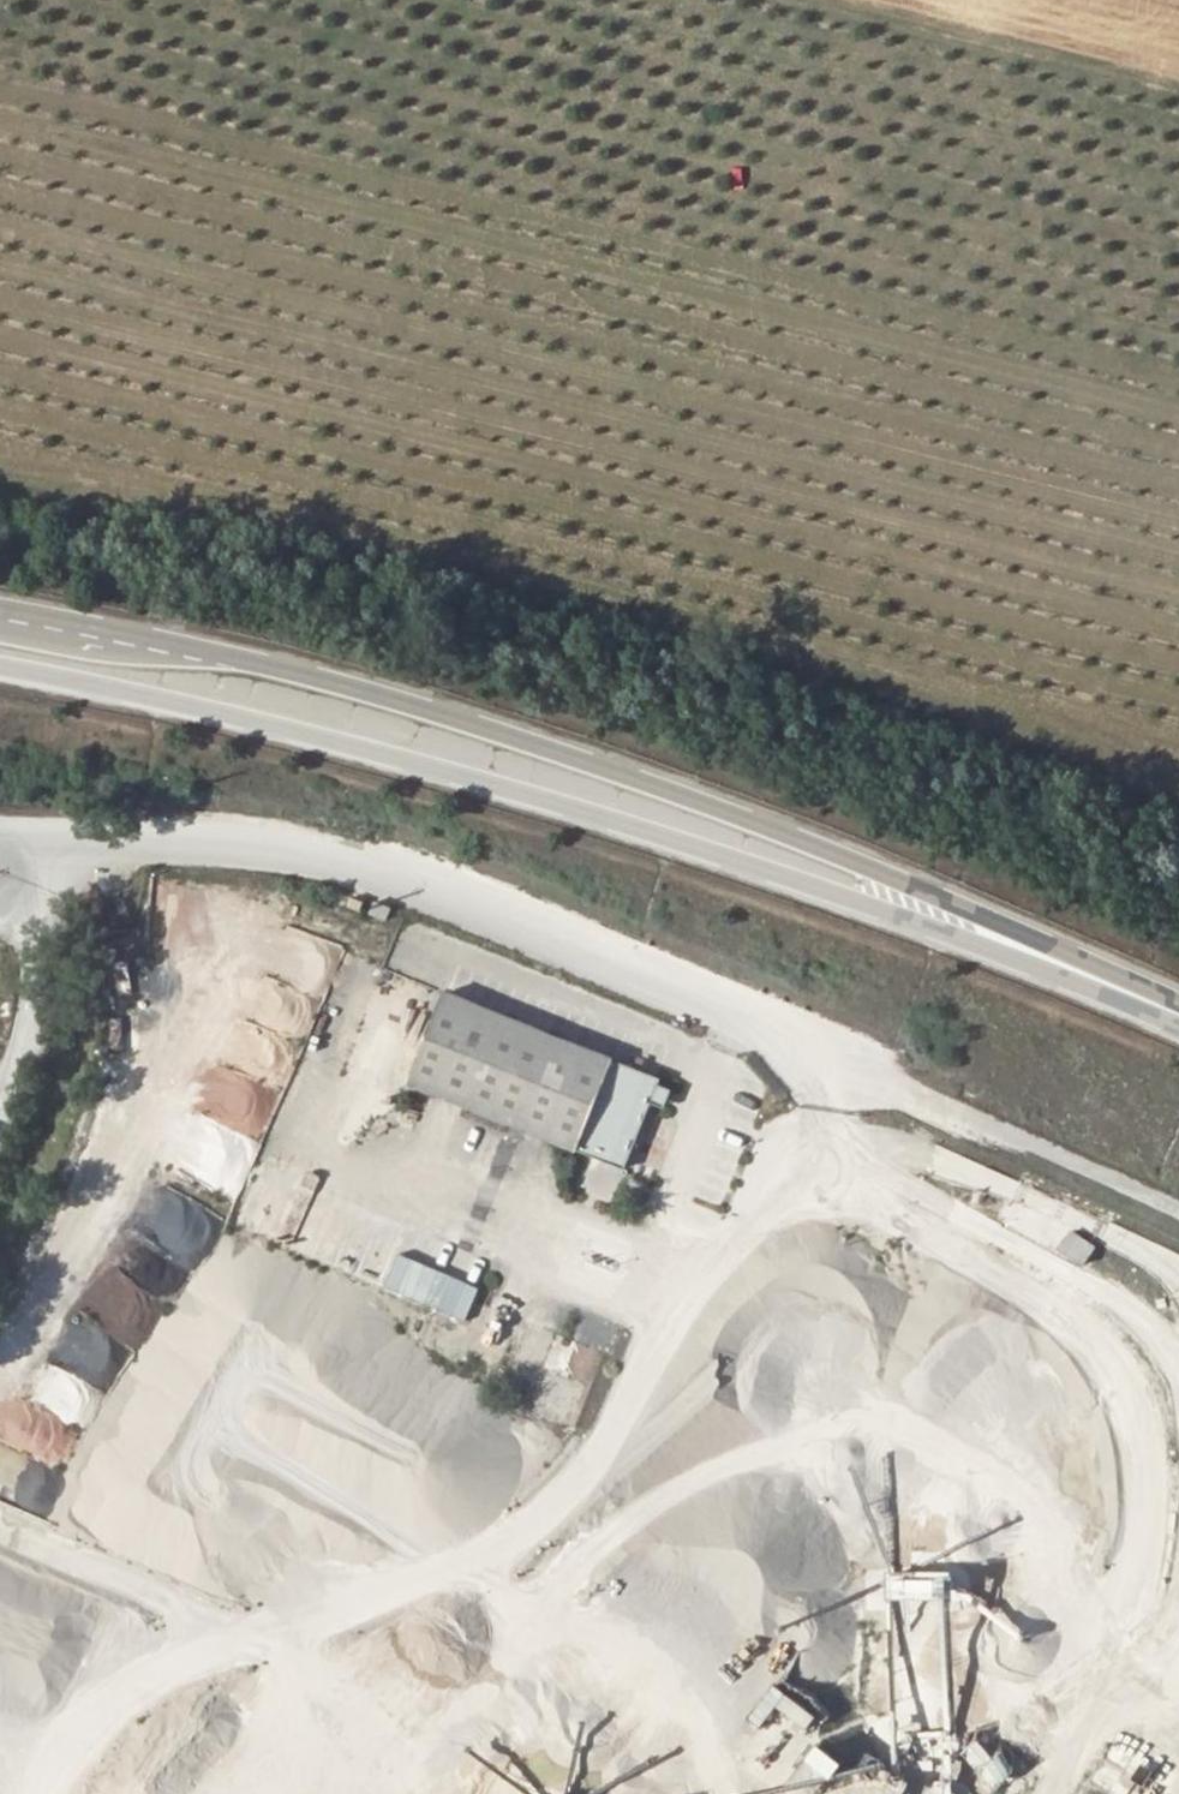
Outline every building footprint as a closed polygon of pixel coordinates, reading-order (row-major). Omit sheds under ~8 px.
[(420,979),(386,1070),(598,1150),(622,1088),(631,1067),(634,1059),(420,979)] [(184,1107),(265,1133),(279,1088),(198,1062),(184,1107)] [(644,1071),(631,1067),(622,1088),(635,1094),(644,1071)] [(1092,1235),(1067,1221),(1053,1240),(1078,1256),(1092,1235)] [(396,1288),(411,1242),(379,1232),(364,1278),(396,1288)] [(72,1430),(171,1313),(102,1255),(63,1301),(85,1320),(25,1391),(72,1430)] [(285,1308),(301,1314),(314,1281),(298,1275),(285,1308)] [(530,1413),(575,1428),(591,1383),(548,1368),(559,1337),(490,1313),(474,1358),(541,1382),(530,1413)] [(560,1341),(551,1366),(589,1380),(598,1354),(560,1341)] [(752,1723),(768,1731),(778,1710),(814,1727),(822,1710),(770,1686),(752,1723)] [(823,1743),(798,1780),(810,1788),(824,1767),(844,1779),(854,1763),(823,1743)]
